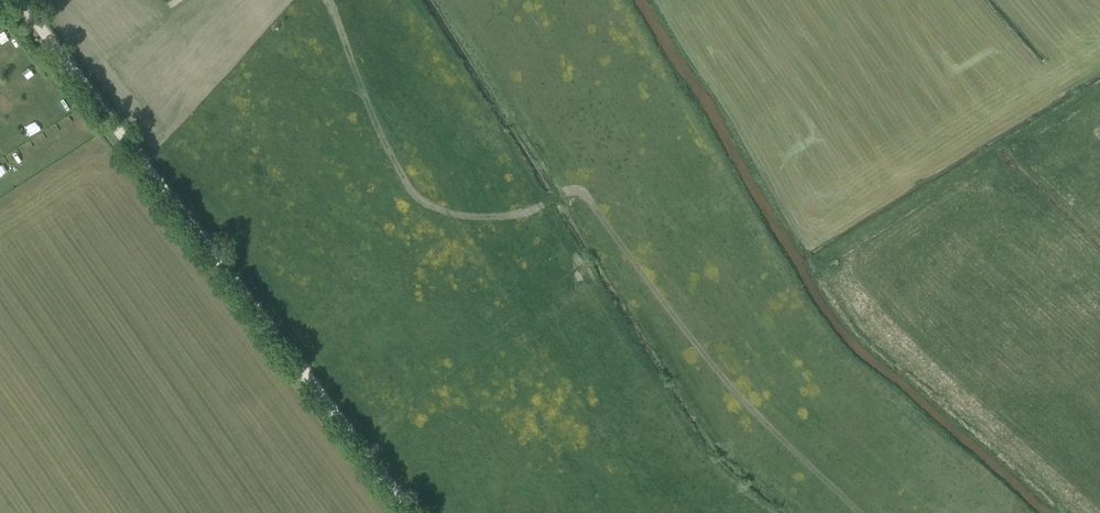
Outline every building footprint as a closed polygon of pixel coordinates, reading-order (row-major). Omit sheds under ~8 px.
[(17,132),(10,136),(15,144),(21,141),(17,132)]
